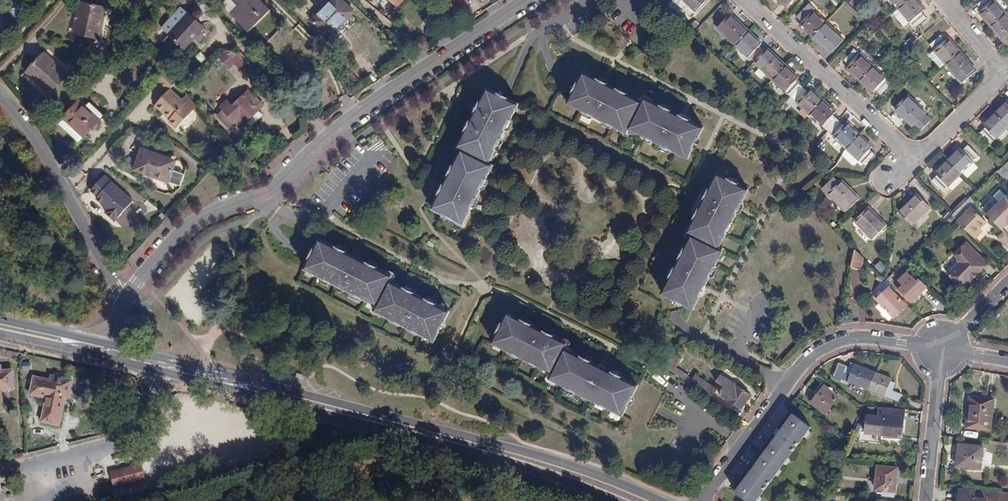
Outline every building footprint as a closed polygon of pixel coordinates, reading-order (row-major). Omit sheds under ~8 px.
[(249,32),(271,10),(261,0),(226,0),(222,4),(249,32)] [(312,21),(329,37),(354,12),(342,0),(333,0),(312,21)] [(390,0),(384,0),(394,9),(403,0),(390,0)] [(696,12),(707,0),(683,0),(696,12)] [(915,28),(927,18),(922,12),(925,10),(916,0),(892,0),(915,28)] [(979,13),(1002,40),(1005,38),(1007,41),(1007,17),(994,0),(982,0),(977,5),(982,11),(979,13)] [(74,32),(99,38),(107,8),(81,2),(74,32)] [(826,49),(828,47),(833,51),(844,40),(807,6),(797,17),(802,22),(799,25),(826,49)] [(154,20),(163,31),(172,23),(163,13),(154,20)] [(169,35),(184,48),(203,27),(188,13),(169,35)] [(718,29),(865,166),(876,155),(870,150),(873,147),(846,122),(843,125),(833,115),(835,112),(810,88),(807,91),(796,81),(799,78),(773,53),(770,56),(759,47),(762,44),(736,20),(733,22),(728,17),(718,29)] [(941,35),(929,45),(962,83),(974,73),(969,68),(972,65),(949,38),(946,41),(941,35)] [(225,75),(227,72),(237,78),(248,59),(224,46),(212,68),(225,75)] [(891,84),(873,67),(860,54),(854,49),(844,61),(849,65),(847,69),(872,93),(875,90),(881,96),(891,84)] [(877,62),(864,50),(860,54),(873,67),(877,62)] [(44,53),(26,72),(49,94),(68,74),(44,53)] [(167,71),(166,71),(157,81),(167,92),(170,89),(176,83),(167,71)] [(598,80),(585,73),(571,101),(579,104),(577,108),(621,130),(623,126),(632,129),(633,125),(641,129),(639,133),(683,155),(685,152),(692,155),(706,127),(691,119),(692,118),(687,114),(686,117),(684,120),(679,117),(680,114),(647,98),(645,103),(610,85),(609,88),(603,85),(604,82),(605,79),(602,77),(599,78),(598,80)] [(479,100),(475,105),(478,106),(481,108),(478,114),(475,112),(457,146),(462,149),(445,182),(448,184),(445,190),(442,188),(439,187),(437,192),(439,194),(432,207),(442,212),(444,209),(453,214),(451,217),(463,223),(490,172),(486,170),(490,163),(489,163),(486,161),(490,154),(493,156),(520,103),(488,87),(481,100),(479,100)] [(181,101),(170,89),(167,92),(163,96),(165,98),(162,101),(160,100),(154,106),(161,114),(164,112),(170,118),(168,120),(166,122),(174,130),(192,112),(181,101)] [(263,114),(259,110),(264,105),(249,89),(233,105),(230,103),(223,110),(236,122),(242,117),(251,126),(263,114)] [(196,108),(186,95),(181,101),(192,112),(196,108)] [(907,95),(894,110),(913,127),(927,113),(907,95)] [(86,106),(79,100),(64,117),(70,124),(71,122),(85,135),(99,120),(85,107),(86,106)] [(980,132),(991,144),(1007,127),(1007,100),(983,125),(986,127),(980,132)] [(161,114),(168,120),(170,118),(164,112),(161,114)] [(621,130),(629,134),(632,129),(623,126),(621,130)] [(938,175),(932,180),(943,191),(979,156),(968,145),(962,150),(960,148),(935,173),(938,175)] [(174,163),(168,161),(169,158),(141,148),(133,170),(146,175),(146,174),(169,182),(173,170),(172,169),(174,163)] [(998,172),(1007,182),(1007,162),(998,172)] [(742,204),(751,187),(723,172),(718,180),(715,179),(691,224),(694,225),(690,233),(692,234),(664,286),(668,288),(664,295),(692,310),(699,297),(701,298),(704,294),(702,292),(699,290),(702,284),(705,286),(724,251),(718,248),(735,217),(732,215),(736,209),(739,211),(741,212),(743,207),(742,204)] [(132,201),(103,175),(90,190),(97,196),(95,198),(102,204),(103,203),(108,208),(107,209),(104,212),(114,221),(121,213),(122,215),(126,215),(130,211),(129,207),(128,206),(132,201)] [(828,194),(846,213),(860,199),(842,180),(828,194)] [(987,214),(1001,229),(1007,223),(1007,224),(1007,197),(1006,195),(1001,189),(994,196),(1000,201),(987,214)] [(917,194),(899,212),(912,225),(930,207),(917,194)] [(364,204),(370,206),(374,198),(368,195),(364,204)] [(877,235),(880,238),(889,229),(869,208),(855,222),(873,240),(877,235)] [(987,222),(973,209),(958,223),(972,237),(979,230),(987,222)] [(974,239),(981,232),(979,230),(972,237),(974,239)] [(1004,232),(999,237),(1007,247),(1007,236),(1004,232)] [(435,306),(428,303),(430,300),(390,280),(392,275),(360,259),(359,261),(353,258),(353,256),(320,239),(305,270),(377,306),(375,311),(433,340),(449,310),(436,304),(435,306)] [(947,272),(963,288),(988,264),(966,241),(954,254),(957,258),(958,262),(947,272)] [(851,267),(863,269),(865,260),(862,257),(855,250),(854,252),(851,267)] [(881,260),(874,266),(880,273),(887,268),(881,260)] [(912,303),(928,287),(920,278),(917,281),(908,272),(899,281),(901,283),(897,287),(912,303)] [(889,287),(877,300),(881,304),(893,316),(895,318),(907,306),(889,287)] [(926,295),(941,309),(945,304),(931,290),(926,295)] [(878,307),(890,319),(893,316),(881,304),(878,307)] [(565,347),(568,341),(528,320),(525,325),(520,322),(522,317),(509,310),(493,340),(553,371),(550,377),(621,414),(637,384),(603,367),(601,372),(595,369),(598,364),(565,347)] [(693,378),(668,362),(665,367),(690,384),(693,378)] [(838,363),(834,376),(869,390),(875,373),(851,363),(848,371),(845,370),(847,366),(838,363)] [(2,408),(1,391),(13,389),(12,370),(0,370),(0,366),(0,409),(2,408)] [(891,381),(892,379),(875,373),(869,390),(899,402),(902,394),(893,391),(896,383),(891,381)] [(717,390),(696,375),(693,378),(690,384),(711,398),(717,390)] [(59,378),(58,382),(50,380),(34,377),(29,395),(46,399),(41,421),(59,426),(65,397),(68,398),(72,380),(59,378)] [(720,394),(742,409),(751,395),(729,380),(720,394)] [(811,402),(825,413),(839,396),(824,385),(811,402)] [(966,428),(991,431),(994,399),(969,396),(966,428)] [(888,435),(902,437),(905,409),(893,408),(892,417),(884,417),(882,435),(884,435),(884,437),(888,438),(888,435)] [(733,491),(747,500),(756,500),(811,427),(791,412),(733,491)] [(956,466),(981,469),(983,447),(959,444),(956,466)] [(145,480),(141,463),(135,464),(140,481),(145,480)] [(140,481),(135,464),(108,471),(113,488),(140,481)] [(883,495),(894,496),(898,468),(877,466),(875,489),(883,490),(883,495)] [(98,476),(102,495),(106,494),(104,486),(108,485),(106,475),(98,476)] [(997,493),(959,489),(958,500),(1007,500),(1007,494),(997,493)]
